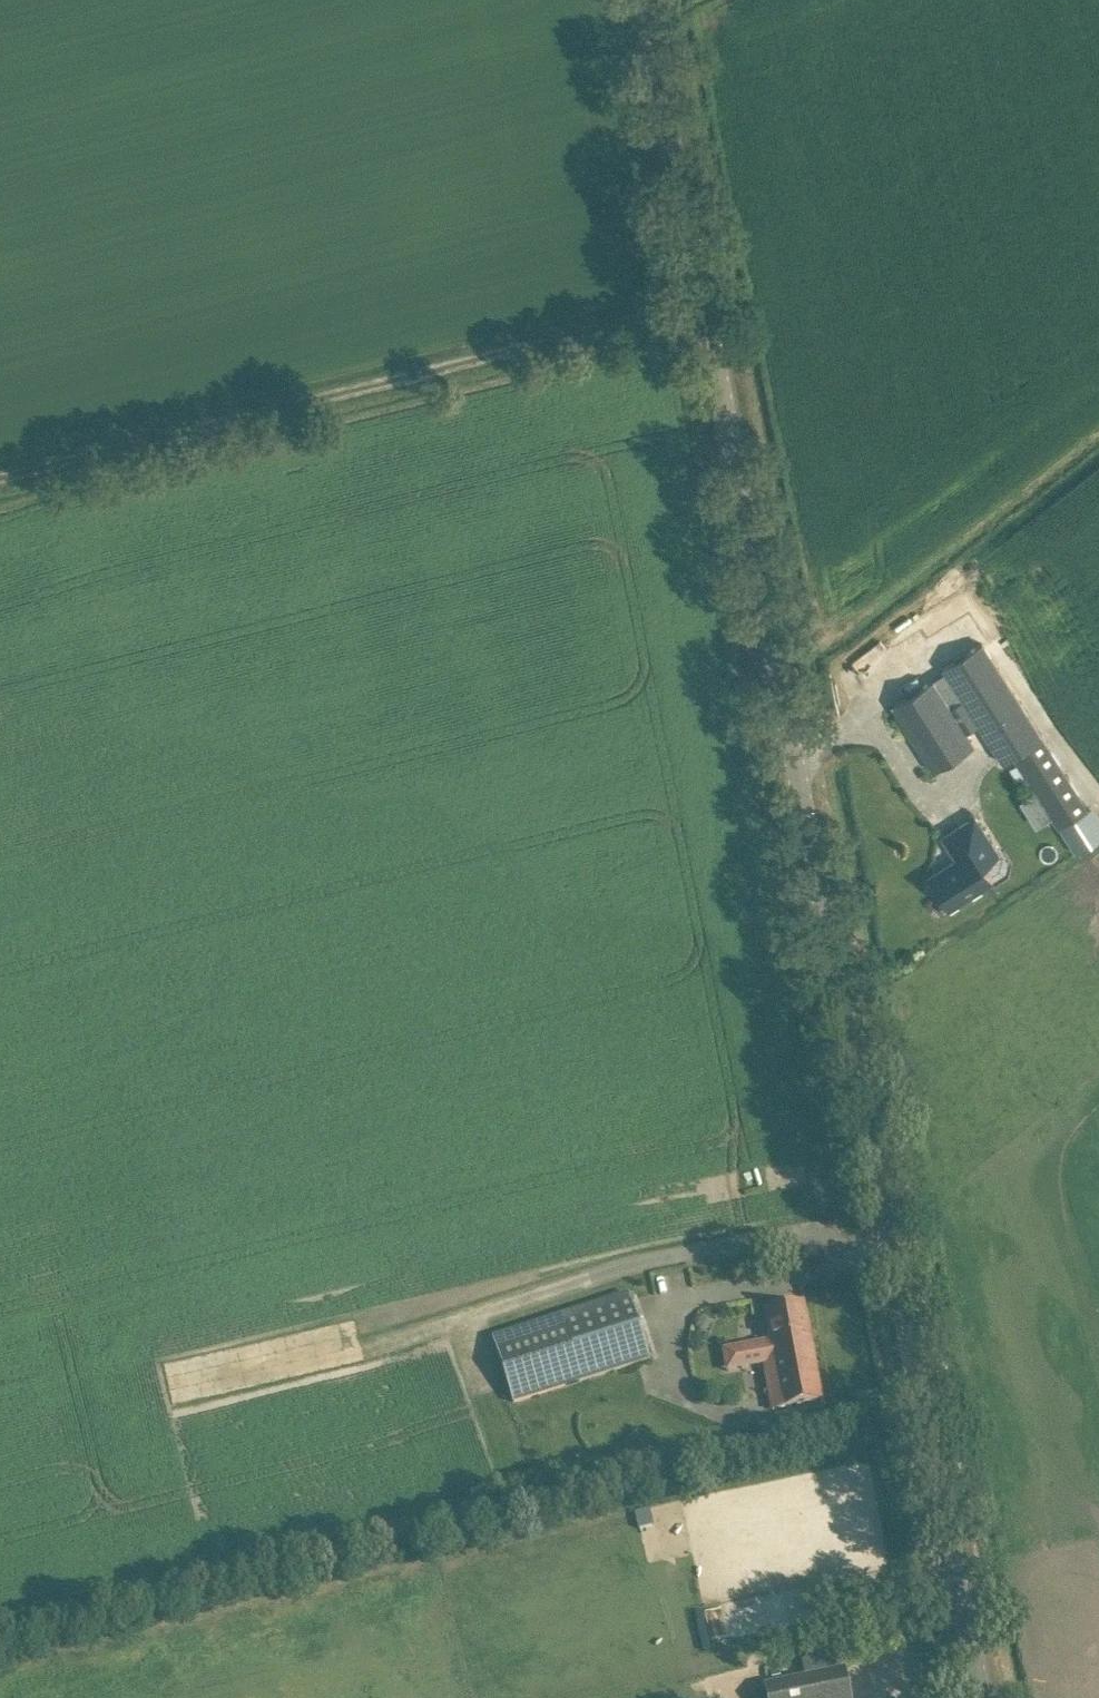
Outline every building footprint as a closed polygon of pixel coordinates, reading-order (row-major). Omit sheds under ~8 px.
[(942,668),(958,693),(945,700),(932,679),(893,704),(934,770),(973,745),(964,731),(976,723),(1002,763),(1014,756),(1042,738),(982,643),(942,668)] [(1042,738),(1014,756),(1058,827),(1059,826),(1089,807),(1042,738)] [(1098,773),(1098,745),(1085,755),(1098,773)] [(1059,826),(1076,852),(1098,837),(1098,821),(1089,807),(1059,826)] [(957,858),(934,872),(939,881),(934,885),(948,908),(993,879),(983,863),(999,853),(975,815),(943,835),(957,858)] [(650,1361),(629,1294),(492,1338),(513,1405),(650,1361)] [(770,1341),(722,1349),(727,1373),(762,1366),(770,1411),(823,1401),(805,1305),(765,1313),(770,1341)] [(844,1670),(765,1687),(768,1697),(850,1697),(844,1670)]
